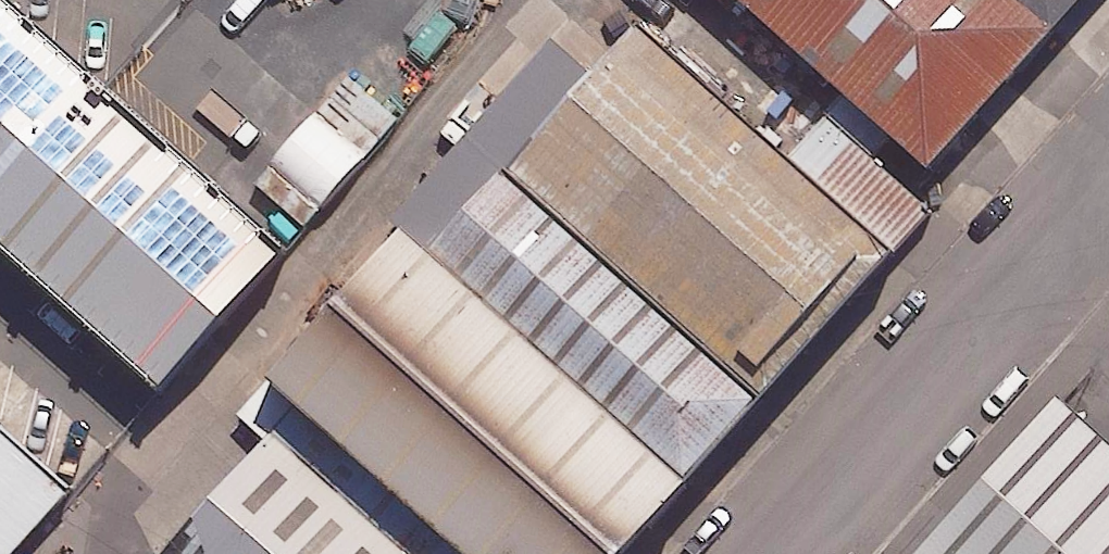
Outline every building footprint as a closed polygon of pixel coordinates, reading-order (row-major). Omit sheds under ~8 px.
[(21,0),(0,0),(0,252),(153,389),(288,240),(21,0)] [(928,171),(1058,23),(1033,0),(739,0),(928,171)] [(1058,23),(1078,0),(1033,0),(1058,23)] [(760,399),(934,208),(823,108),(786,149),(633,10),(569,80),(537,50),(463,131),(471,138),(760,399)] [(685,471),(760,399),(471,138),(394,218),(685,471)] [(685,471),(394,218),(262,368),(295,397),(268,427),(413,553),(612,553),(685,471)] [(911,553),(1108,553),(1108,444),(1054,395),(911,553)] [(0,423),(0,553),(6,553),(68,482),(0,423)] [(268,427),(152,553),(413,553),(268,427)]
